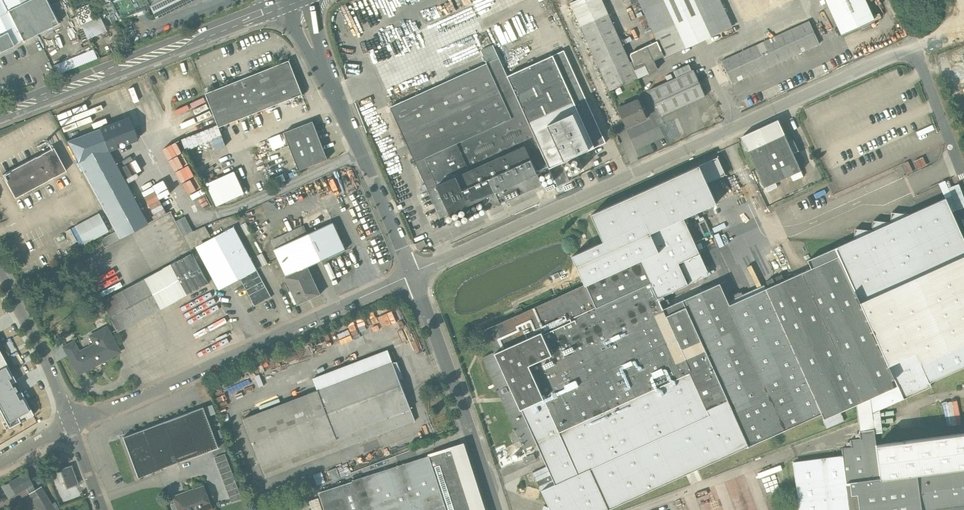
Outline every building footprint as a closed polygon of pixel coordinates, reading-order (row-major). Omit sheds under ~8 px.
[(0,52),(14,46),(14,45),(22,41),(23,41),(58,24),(46,0),(0,0),(0,52)] [(111,4),(110,4),(118,19),(136,11),(138,16),(143,14),(141,9),(149,6),(160,0),(109,0),(111,4)] [(603,0),(577,0),(570,3),(610,90),(657,69),(653,60),(664,56),(657,41),(630,53),(630,56),(634,65),(632,66),(603,0)] [(656,39),(661,37),(663,42),(671,39),(670,37),(677,34),(682,37),(686,46),(732,26),(720,0),(639,0),(656,39)] [(865,0),(826,0),(841,33),(874,18),(865,0)] [(95,19),(89,6),(74,11),(87,38),(105,30),(99,17),(95,19)] [(808,20),(721,60),(731,83),(819,43),(808,20)] [(677,34),(670,37),(671,39),(663,42),(661,37),(656,39),(657,41),(664,56),(686,46),(682,37),(677,34)] [(507,75),(548,168),(604,143),(563,50),(507,75)] [(499,58),(390,107),(428,190),(524,146),(536,173),(548,168),(507,75),(499,58)] [(289,61),(263,71),(276,105),(302,94),(289,61)] [(649,90),(661,116),(705,96),(694,70),(649,90)] [(263,71),(234,83),(247,116),(276,105),(263,71)] [(234,83),(206,93),(219,127),(247,116),(234,83)] [(153,118),(164,112),(156,98),(146,104),(153,118)] [(638,100),(618,109),(627,127),(646,118),(638,100)] [(129,118),(99,129),(108,151),(108,150),(129,142),(129,143),(136,140),(137,139),(129,118)] [(778,120),(741,137),(765,188),(802,171),(778,120)] [(313,121),(284,132),(299,170),(327,159),(313,121)] [(220,138),(215,126),(187,137),(191,149),(220,138)] [(108,151),(99,129),(67,142),(115,231),(119,239),(147,224),(108,150),(108,151)] [(183,139),(166,147),(183,185),(200,178),(183,139)] [(524,146),(428,190),(439,217),(482,198),(495,192),(536,173),(524,146)] [(52,147),(0,174),(13,198),(64,171),(52,147)] [(718,157),(591,215),(604,242),(572,256),(577,266),(684,218),(716,203),(707,183),(725,175),(718,157)] [(263,189),(258,178),(246,183),(241,170),(212,181),(221,205),(263,189)] [(947,188),(956,211),(963,208),(963,198),(959,184),(947,188)] [(147,205),(167,198),(162,186),(143,193),(147,205)] [(495,192),(482,198),(487,209),(500,204),(495,192)] [(729,305),(720,284),(663,309),(658,298),(641,260),(586,285),(596,307),(495,353),(495,352),(483,358),(524,449),(537,443),(547,466),(532,473),(541,491),(542,490),(550,508),(544,506),(543,509),(607,509),(747,447),(749,446),(822,414),(824,419),(856,405),(870,398),(898,386),(889,366),(916,353),(921,363),(963,344),(963,239),(946,198),(910,214),(892,213),(890,222),(873,221),(872,231),(855,229),(854,239),(808,260),(811,268),(729,305)] [(99,213),(79,223),(84,232),(79,234),(75,226),(74,226),(84,244),(108,231),(99,213)] [(684,218),(577,266),(585,284),(586,285),(641,260),(658,298),(688,284),(678,263),(700,254),(684,218)] [(251,232),(246,222),(241,225),(247,235),(251,232)] [(304,225),(271,240),(274,248),(274,249),(286,276),(306,267),(345,250),(333,222),(307,234),(304,225)] [(234,227),(204,243),(202,240),(211,235),(205,226),(184,236),(191,250),(196,247),(219,290),(240,278),(255,306),(272,297),(234,227)] [(115,231),(100,239),(104,247),(119,239),(115,231)] [(585,234),(573,240),(578,250),(590,244),(585,234)] [(193,253),(101,302),(117,332),(209,283),(193,253)] [(263,253),(258,256),(263,265),(269,262),(263,253)] [(286,276),(284,276),(297,303),(319,293),(306,267),(286,276)] [(585,284),(523,313),(521,308),(515,311),(517,315),(485,330),(495,352),(495,353),(596,307),(586,285),(585,284)] [(204,343),(235,328),(223,303),(205,312),(209,318),(200,323),(197,318),(192,320),(204,343)] [(95,343),(78,352),(72,341),(63,346),(77,374),(87,369),(86,368),(97,362),(97,363),(104,360),(100,353),(113,346),(109,340),(113,339),(105,325),(90,333),(95,343)] [(889,366),(898,386),(904,398),(931,386),(929,382),(963,366),(963,344),(921,363),(916,353),(889,366)] [(388,350),(313,378),(318,391),(290,401),(312,460),(415,421),(399,380),(404,379),(397,362),(393,363),(388,350)] [(127,368),(149,360),(148,356),(126,363),(127,368)] [(1,360),(0,360),(0,412),(5,421),(6,420),(10,427),(20,422),(19,419),(25,416),(26,419),(33,415),(21,392),(16,395),(14,392),(16,391),(14,386),(12,387),(10,384),(15,382),(7,366),(5,367),(1,360)] [(898,386),(870,398),(874,429),(875,434),(881,433),(878,410),(904,398),(898,386)] [(881,479),(876,445),(875,434),(874,429),(870,398),(856,405),(860,431),(861,439),(851,440),(852,447),(842,449),(843,456),(847,484),(850,483),(852,495),(858,494),(860,509),(922,509),(917,474),(881,479)] [(290,401),(243,419),(266,478),(312,460),(290,401)] [(203,407),(123,437),(138,478),(218,448),(203,407)] [(876,445),(881,479),(917,474),(922,509),(963,509),(963,433),(876,445)] [(351,480),(351,481),(318,492),(324,509),(483,509),(460,443),(429,454),(351,480)] [(241,499),(225,454),(215,458),(231,502),(241,499)] [(793,462),(799,509),(860,509),(858,494),(852,495),(850,483),(847,484),(843,456),(793,462)] [(71,466),(60,470),(67,488),(78,484),(71,466)] [(336,468),(329,471),(332,480),(340,477),(336,468)] [(316,474),(319,482),(327,479),(324,471),(316,474)] [(7,483),(15,496),(25,490),(31,486),(24,474),(7,483)] [(25,490),(28,495),(34,491),(31,486),(25,490)] [(28,495),(37,509),(53,509),(40,487),(34,491),(28,495)] [(191,493),(191,492),(174,498),(178,509),(184,507),(185,509),(205,509),(211,508),(204,488),(191,493)]
